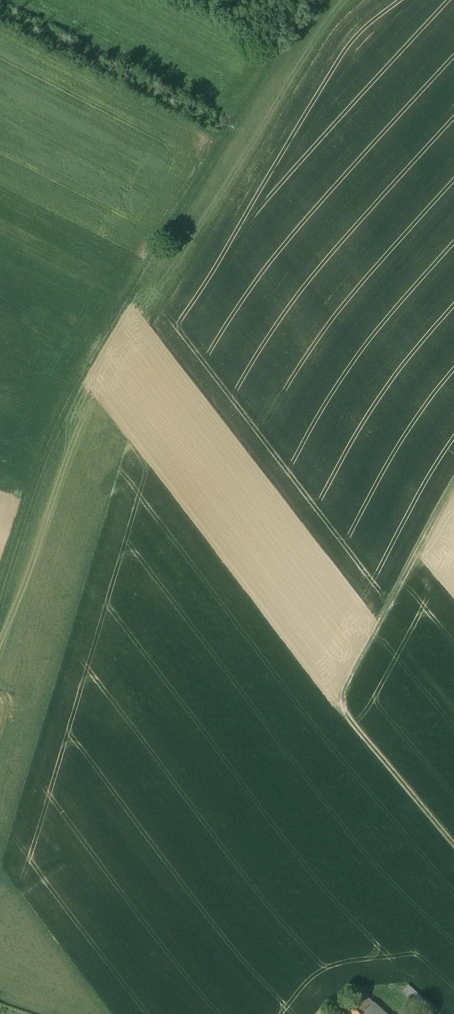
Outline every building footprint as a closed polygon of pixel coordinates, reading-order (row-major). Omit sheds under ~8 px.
[(422,998),(408,985),(402,992),(416,1005),(422,998)] [(374,1003),(364,1013),(387,1013),(374,1003)]
